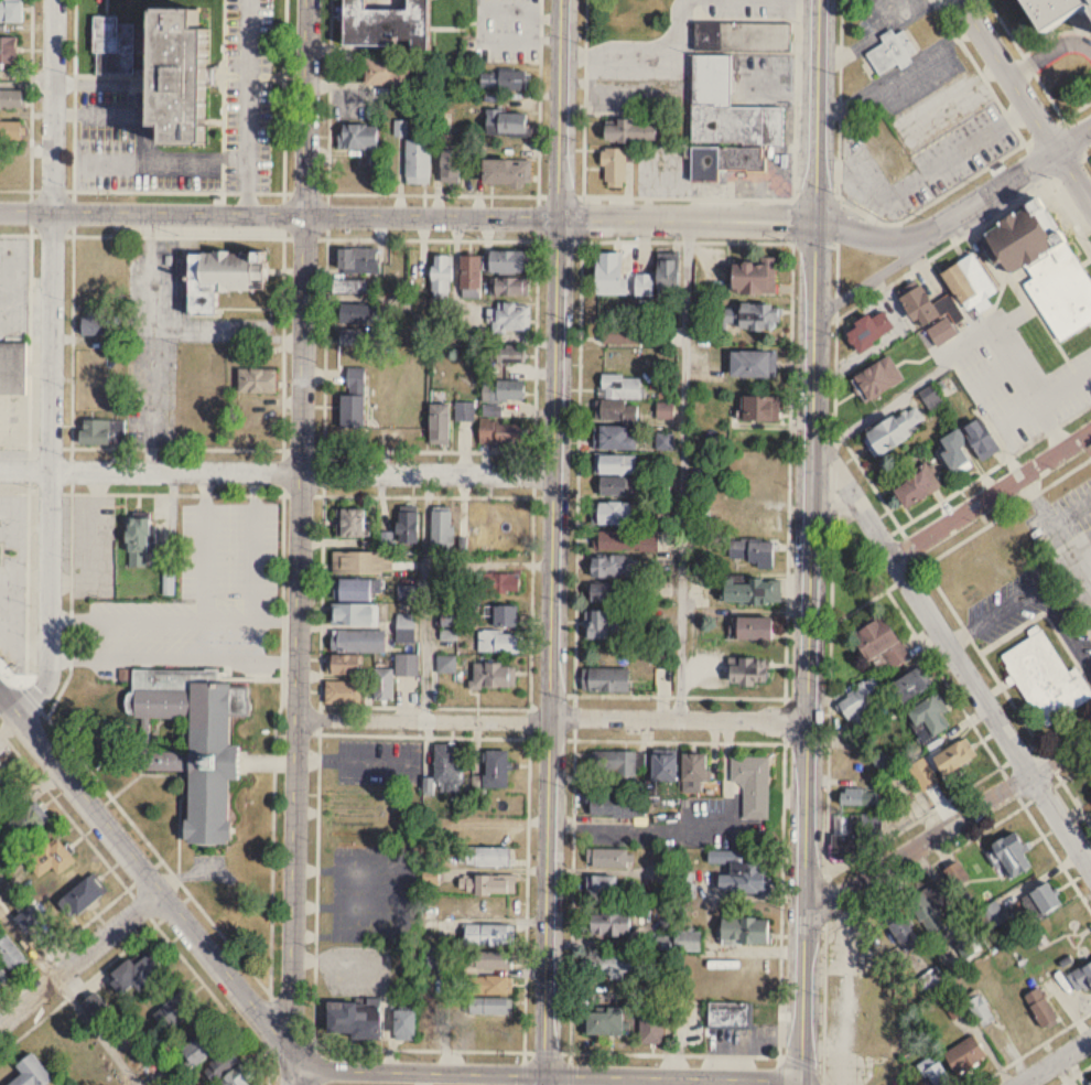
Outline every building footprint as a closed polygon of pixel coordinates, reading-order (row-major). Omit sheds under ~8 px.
[(28,21),(28,0),(0,0),(0,21),(28,21)] [(346,45),(440,46),(440,0),(414,0),(414,2),(379,2),(379,0),(347,0),(346,45)] [(1026,29),(1028,28),(1048,28),(1067,17),(1065,13),(1065,7),(1074,7),(1090,36),(1090,0),(1009,0),(1026,29)] [(165,143),(235,142),(233,25),(223,25),(223,5),(154,6),(156,127),(165,126),(165,143)] [(123,14),(97,14),(97,74),(138,74),(138,22),(123,22),(123,14)] [(694,22),(694,51),(791,51),(791,23),(694,22)] [(903,30),(894,34),(891,29),(879,36),(883,44),(866,53),(878,76),(897,66),(900,70),(912,63),(908,57),(916,53),(903,30)] [(0,36),(0,63),(21,63),(21,36),(0,36)] [(732,107),(732,54),(691,54),(690,182),(717,182),(717,172),(766,172),(766,146),(784,146),(785,107),(732,107)] [(415,84),(415,66),(410,66),(410,57),(371,57),(371,84),(415,84)] [(483,88),(533,88),(533,69),(483,69),(483,88)] [(0,91),(0,108),(28,108),(28,91),(0,91)] [(536,118),(508,118),(508,107),(490,107),(490,137),(536,137),(536,118)] [(0,120),(0,136),(27,136),(27,120),(0,120)] [(656,141),(656,120),(602,120),(602,141),(656,141)] [(341,149),(384,149),(384,124),(341,124),(341,149)] [(434,139),(409,139),(409,183),(434,183),(434,139)] [(602,187),(625,187),(625,148),(602,148),(602,187)] [(466,149),(445,149),(445,182),(466,182),(466,149)] [(534,185),(534,159),(492,159),(492,185),(534,185)] [(1035,194),(1017,204),(1020,209),(979,233),(1005,277),(1024,265),(1033,280),(1024,285),(1058,342),(1090,323),(1090,288),(1035,194)] [(380,248),(336,248),(336,273),(380,273),(380,248)] [(227,314),(227,291),(278,291),(278,251),(193,251),(193,315),(227,314)] [(525,251),(486,251),(486,272),(525,273),(525,251)] [(623,252),(593,252),(593,297),(623,297),(623,252)] [(994,294),(975,254),(939,271),(950,295),(931,304),(922,285),(899,295),(916,331),(924,327),(934,348),(958,336),(952,323),(963,318),(961,314),(975,307),(978,313),(990,308),(985,298),(994,294)] [(451,255),(431,255),(431,299),(451,299),(451,255)] [(459,292),(480,292),(480,255),(459,255),(459,292)] [(679,298),(679,259),(656,259),(656,275),(633,275),(633,298),(679,298)] [(775,295),(775,261),(729,261),(729,295),(775,295)] [(522,296),(522,277),(485,277),(485,296),(522,296)] [(332,293),(376,293),(376,280),(332,280),(332,293)] [(601,345),(640,345),(641,303),(601,302),(601,345)] [(387,304),(337,304),(337,324),(387,324),(387,304)] [(778,304),(721,304),(721,330),(778,331),(778,304)] [(530,305),(489,305),(489,332),(530,332),(530,305)] [(895,329),(883,309),(869,318),(867,315),(842,330),(856,353),(895,329)] [(110,317),(87,317),(87,334),(110,334),(110,317)] [(373,337),(363,337),(363,334),(338,334),(338,345),(373,345),(373,337)] [(29,391),(29,340),(0,339),(0,391),(29,391)] [(494,364),(527,364),(527,346),(494,346),(494,364)] [(728,352),(728,378),(776,378),(776,352),(728,352)] [(850,374),(861,401),(903,384),(891,357),(850,374)] [(340,396),(340,427),(364,428),(365,368),(346,368),(346,396),(340,396)] [(282,369),(243,369),(243,394),(282,394),(282,369)] [(485,401),(525,401),(525,381),(485,381),(485,401)] [(919,393),(930,413),(944,404),(932,385),(919,393)] [(778,397),(740,397),(740,421),(778,421),(778,397)] [(262,403),(240,403),(240,438),(276,438),(276,417),(262,417),(262,403)] [(474,403),(455,403),(455,421),(474,421),(474,403)] [(673,404),(657,404),(657,419),(673,419),(673,404)] [(449,405),(428,405),(428,445),(449,445),(449,405)] [(923,421),(916,406),(861,432),(873,457),(912,438),(907,429),(923,421)] [(485,417),(501,417),(501,407),(485,407),(485,417)] [(414,409),(391,409),(391,438),(414,438),(414,409)] [(997,453),(981,417),(962,426),(978,462),(997,453)] [(86,419),(85,443),(128,444),(128,419),(86,419)] [(593,422),(627,422),(627,433),(636,433),(636,447),(593,447),(593,422)] [(479,428),(479,448),(520,448),(520,428),(479,428)] [(972,465),(955,431),(934,441),(951,476),(972,465)] [(595,449),(607,449),(607,452),(636,452),(636,471),(594,471),(595,449)] [(939,483),(922,465),(890,494),(908,512),(939,483)] [(643,479),(597,479),(597,497),(643,497),(643,479)] [(598,499),(631,499),(630,522),(598,522),(598,499)] [(335,538),(369,538),(369,522),(365,522),(365,510),(335,510),(335,538)] [(431,543),(450,543),(450,511),(431,511),(431,543)] [(418,512),(395,513),(395,545),(419,544),(418,512)] [(132,567),(150,567),(150,560),(159,560),(159,519),(132,519),(132,567)] [(596,531),(596,552),(641,552),(641,531),(596,531)] [(728,540),(728,559),(747,560),(746,568),(773,569),(774,542),(728,540)] [(332,575),(393,575),(393,553),(332,553),(332,575)] [(636,578),(636,557),(592,557),(592,578),(636,578)] [(520,575),(477,574),(476,594),(520,595),(520,575)] [(720,580),(720,604),(776,606),(777,581),(720,580)] [(333,601),(370,601),(370,581),(333,581),(333,601)] [(588,604),(633,604),(633,585),(588,585),(588,604)] [(331,605),(331,627),(377,627),(377,605),(331,605)] [(488,627),(515,627),(515,608),(488,608),(488,627)] [(631,641),(631,612),(587,611),(587,640),(631,641)] [(415,615),(396,615),(396,645),(415,645),(415,615)] [(872,670),(887,660),(894,669),(911,657),(881,615),(849,638),(872,670)] [(772,641),(772,619),(733,619),(733,641),(772,641)] [(1066,674),(1042,631),(1001,655),(1042,729),(1090,701),(1090,696),(1076,669),(1066,674)] [(383,653),(383,632),(331,632),(331,653),(383,653)] [(521,632),(479,632),(479,654),(521,654),(521,632)] [(373,702),(393,702),(393,678),(418,678),(418,655),(395,655),(395,671),(373,671),(373,702)] [(327,676),(358,676),(358,656),(327,656),(327,676)] [(455,673),(455,657),(437,658),(437,674),(455,673)] [(726,686),(764,686),(764,660),(726,660),(726,686)] [(515,689),(515,664),(473,664),(473,689),(515,689)] [(582,665),(628,665),(628,689),(582,688),(582,665)] [(888,686),(901,706),(928,688),(916,668),(888,686)] [(844,719),(885,701),(875,680),(835,698),(844,719)] [(324,706),(360,706),(360,683),(324,683),(324,706)] [(904,712),(914,730),(923,725),(929,738),(950,726),(934,696),(904,712)] [(976,758),(966,739),(914,767),(932,799),(947,791),(944,784),(961,775),(957,768),(976,758)] [(433,745),(433,793),(459,793),(459,745),(433,745)] [(484,776),(473,776),(474,790),(507,790),(507,752),(484,752),(484,776)] [(881,779),(895,771),(884,752),(871,760),(881,779)] [(592,753),(592,777),(640,777),(640,753),(592,753)] [(680,782),(708,782),(708,755),(680,755),(680,782)] [(169,770),(178,770),(178,756),(169,756),(169,770)] [(650,782),(676,782),(676,756),(650,756),(650,782)] [(743,782),(743,820),(769,820),(769,758),(731,758),(731,782),(743,782)] [(839,805),(877,806),(877,786),(839,785),(839,805)] [(588,807),(588,817),(644,817),(644,807),(588,807)] [(832,816),(833,856),(880,855),(879,815),(832,816)] [(463,825),(463,845),(507,845),(507,825),(463,825)] [(1033,859),(1003,829),(982,851),(1012,880),(1033,859)] [(63,874),(80,862),(64,837),(30,859),(42,878),(58,867),(63,874)] [(458,844),(508,844),(508,863),(475,863),(475,860),(458,860),(458,844)] [(586,867),(627,867),(627,850),(586,850),(586,867)] [(717,894),(769,894),(769,859),(708,859),(708,865),(727,865),(727,876),(717,876),(717,894)] [(475,871),(515,872),(515,890),(489,890),(489,892),(475,892),(475,889),(466,889),(466,885),(458,884),(458,874),(475,875),(475,871)] [(696,899),(696,872),(678,872),(678,899),(696,899)] [(79,919),(112,894),(97,874),(64,900),(79,919)] [(586,876),(586,895),(617,895),(617,876),(586,876)] [(1060,905),(1048,882),(1028,891),(1040,915),(1060,905)] [(930,940),(932,939),(940,953),(955,944),(947,930),(949,929),(937,909),(947,903),(935,884),(907,900),(930,940)] [(471,915),(507,915),(507,902),(471,902),(471,915)] [(1003,914),(999,917),(994,910),(999,907),(996,902),(985,909),(995,926),(1006,919),(1003,914)] [(49,918),(35,904),(17,921),(31,935),(49,918)] [(904,948),(917,937),(894,911),(881,922),(904,948)] [(587,936),(630,936),(630,912),(587,912),(587,936)] [(769,945),(769,918),(720,918),(720,945),(769,945)] [(463,922),(512,922),(511,939),(497,939),(497,942),(463,942),(463,922)] [(31,963),(14,935),(6,940),(0,930),(0,951),(14,974),(31,963)] [(699,952),(699,931),(672,931),(672,952),(699,952)] [(471,948),(506,949),(506,956),(511,956),(511,966),(471,965),(471,948)] [(424,949),(424,970),(449,970),(449,949),(424,949)] [(624,978),(624,972),(639,972),(639,952),(587,951),(586,977),(624,978)] [(135,959),(113,981),(132,1000),(168,965),(156,953),(142,967),(135,959)] [(0,962),(0,988),(13,979),(0,962)] [(1069,968),(1073,991),(1090,988),(1090,964),(1069,968)] [(924,979),(929,989),(943,981),(938,971),(924,979)] [(469,973),(511,974),(511,990),(468,989),(469,973)] [(1023,995),(1039,1028),(1056,1019),(1041,987),(1023,995)] [(200,1006),(186,990),(157,1016),(171,1031),(200,1006)] [(85,1002),(100,1024),(115,1013),(100,992),(85,1002)] [(469,993),(511,995),(511,1011),(469,1010),(469,993)] [(995,1019),(977,993),(964,1001),(982,1027),(995,1019)] [(749,1003),(707,1003),(707,1029),(749,1029),(749,1003)] [(377,1005),(324,1004),(324,1039),(377,1040),(377,1005)] [(621,1009),(581,1009),(581,1035),(621,1035),(621,1009)] [(415,1041),(415,1012),(391,1012),(391,1041),(415,1041)] [(663,1045),(663,1012),(639,1012),(639,1045),(663,1045)] [(231,1045),(219,1027),(188,1050),(200,1067),(231,1045)] [(942,1053),(954,1075),(987,1058),(975,1036),(942,1053)] [(220,1084),(257,1084),(262,1080),(235,1049),(208,1072),(220,1084)] [(58,1079),(36,1053),(20,1066),(26,1074),(13,1084),(51,1084),(58,1079)] [(935,1055),(917,1066),(928,1084),(945,1084),(951,1082),(935,1055)]
